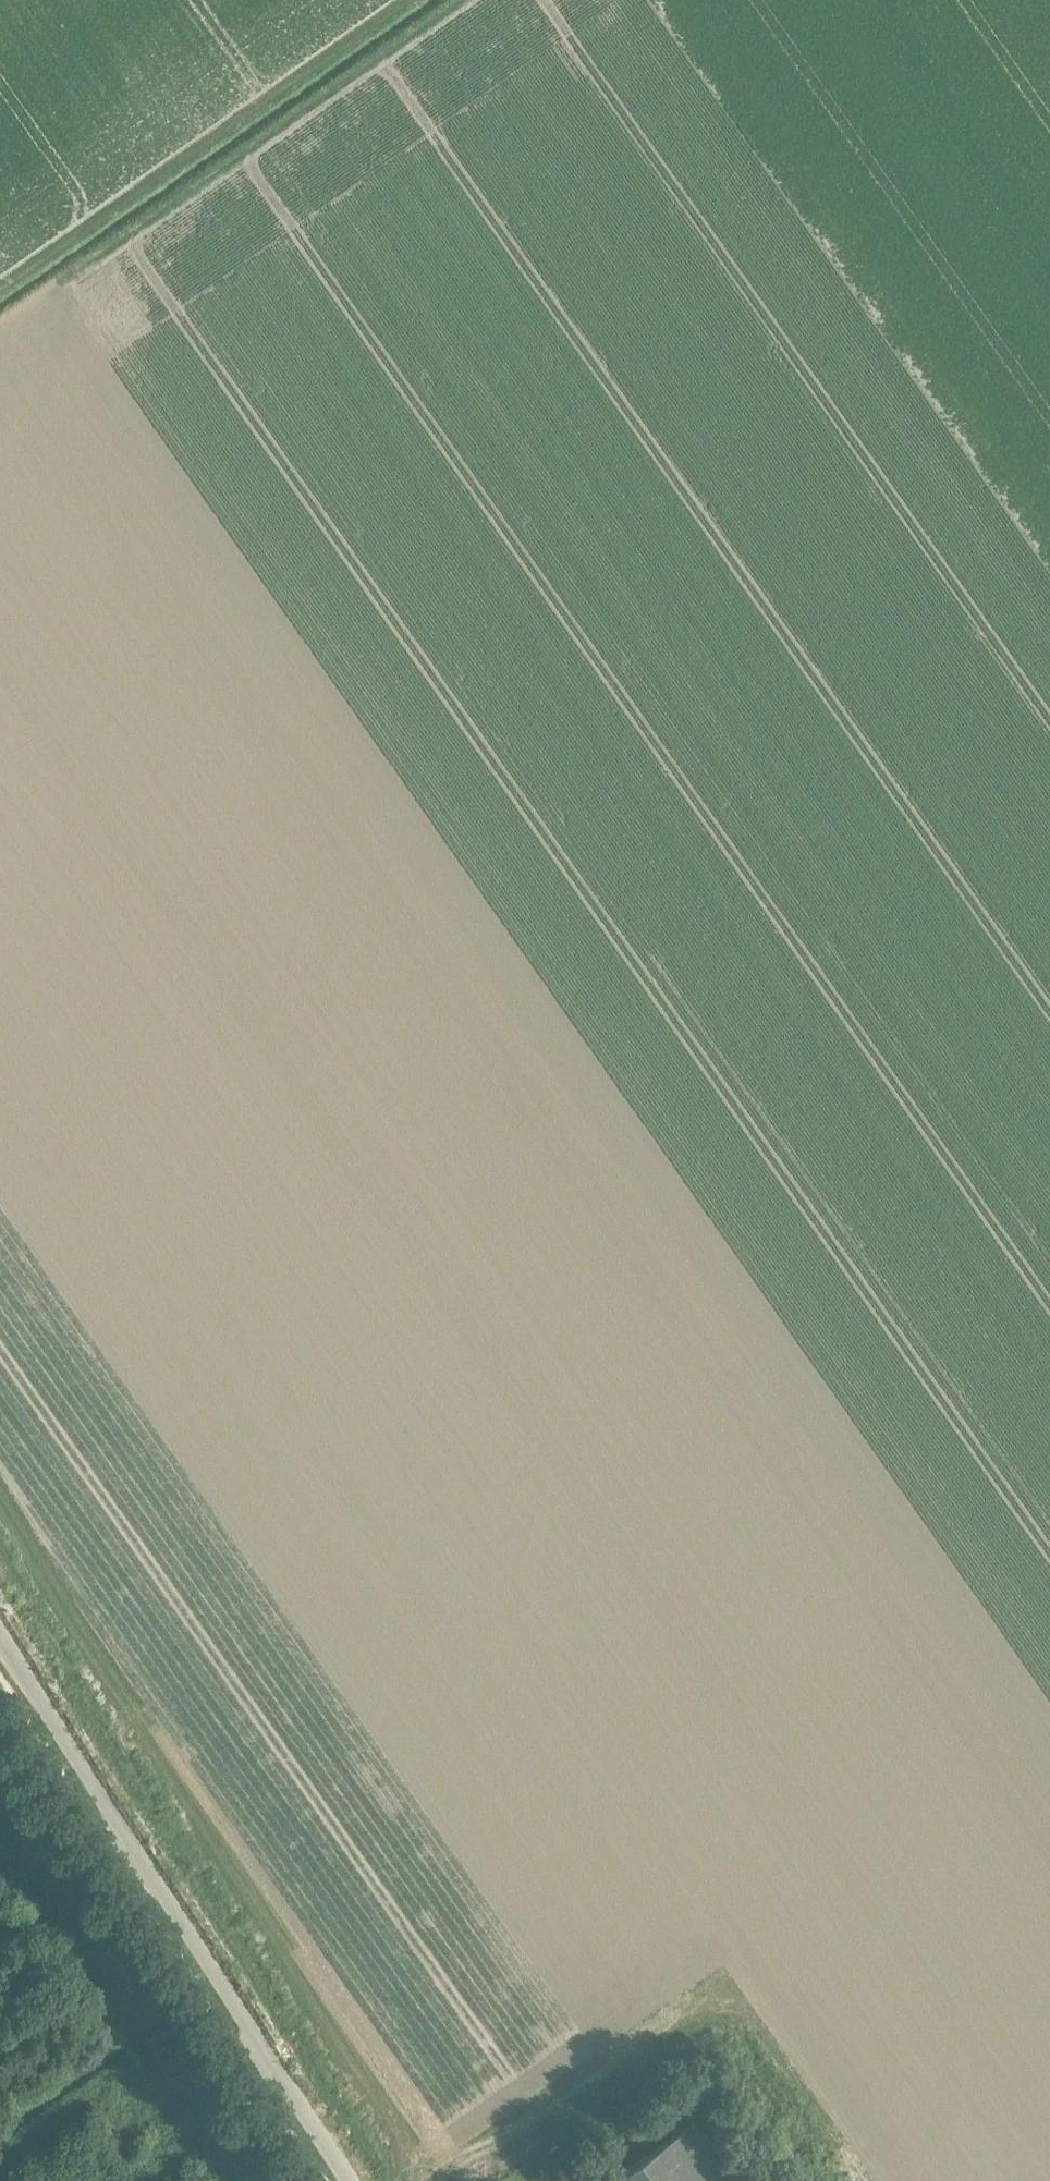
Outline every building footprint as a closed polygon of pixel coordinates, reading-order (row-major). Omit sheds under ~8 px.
[(694,2122),(609,2180),(736,2180),(694,2122)]
